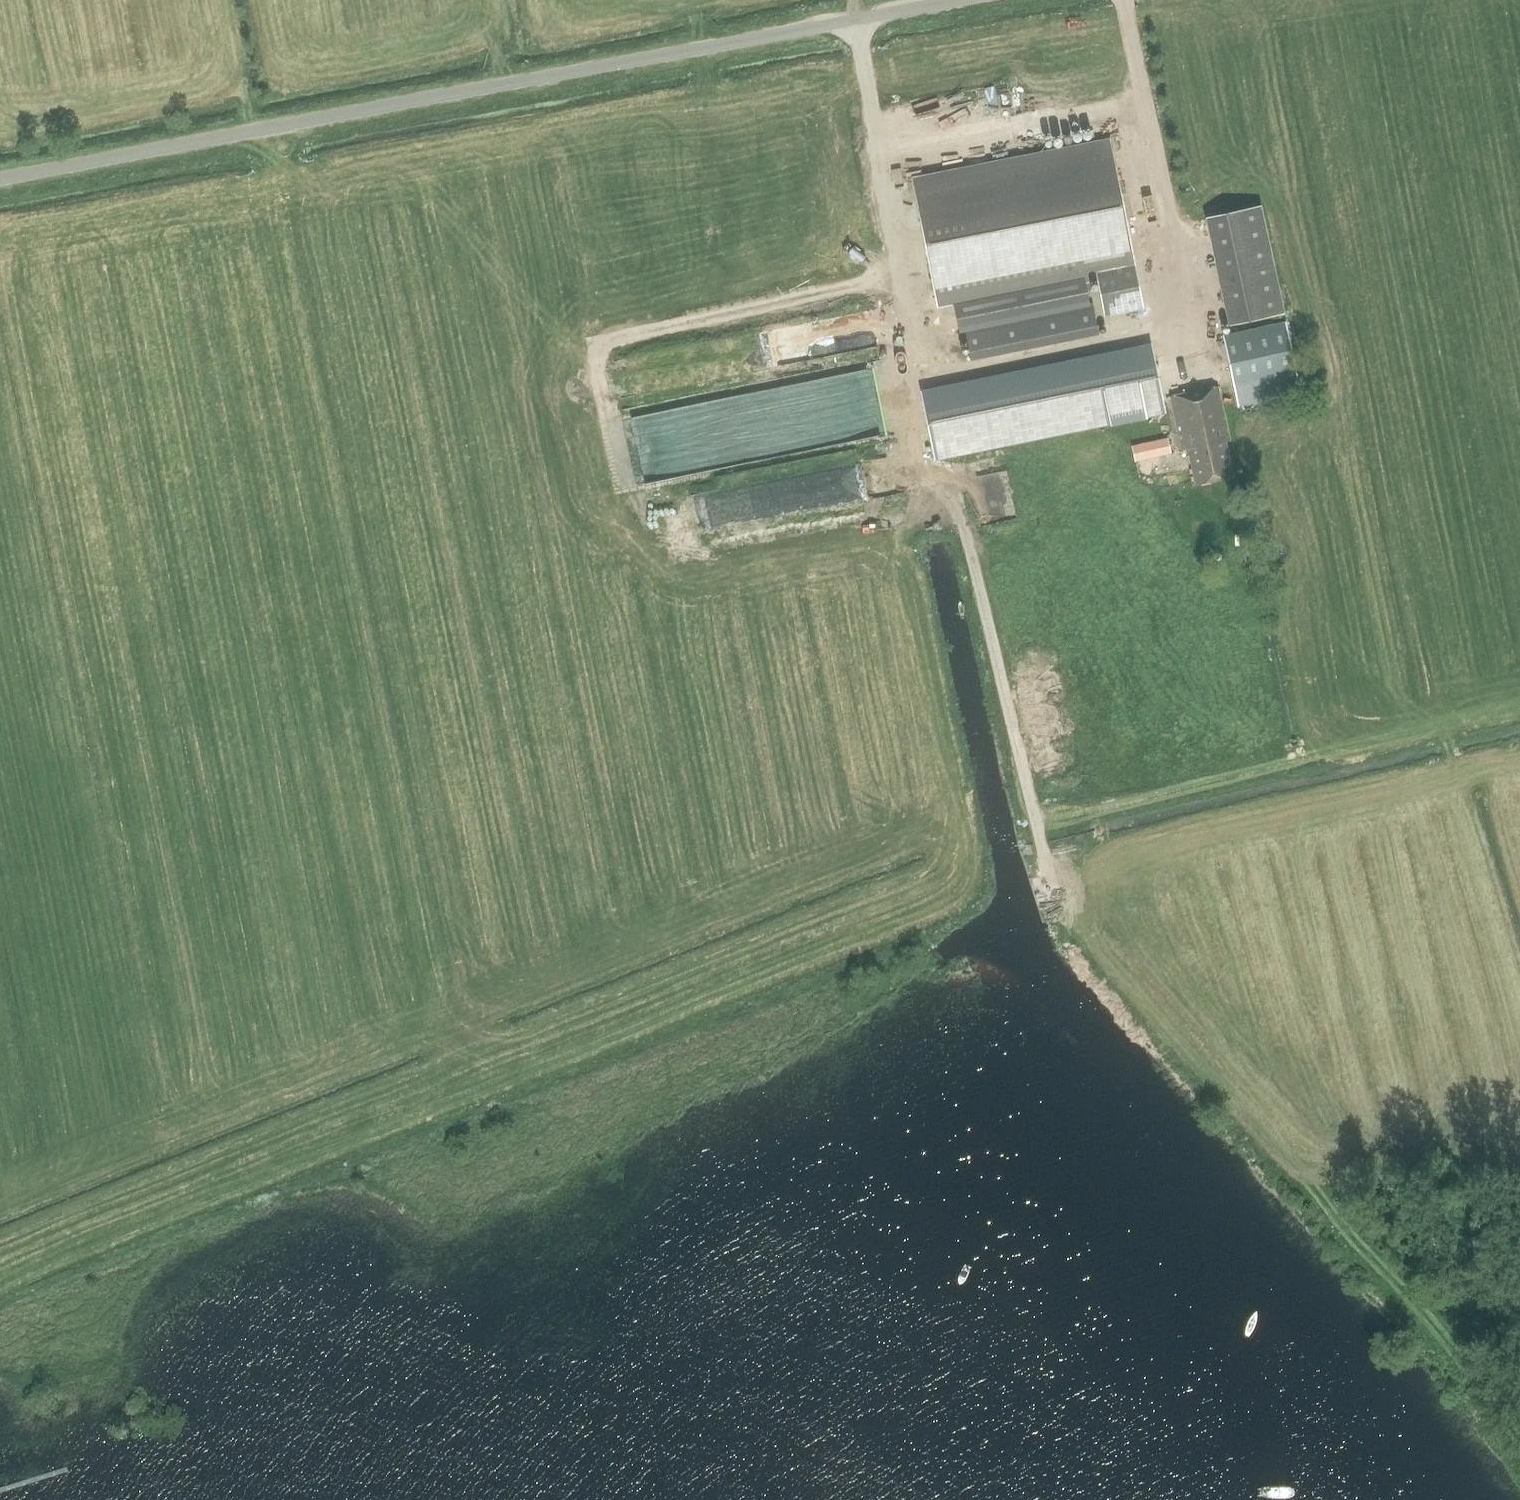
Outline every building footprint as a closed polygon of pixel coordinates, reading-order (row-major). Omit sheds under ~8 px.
[(1108,144),(918,181),(943,305),(1097,274),(1111,314),(1140,306),(1108,144)] [(1229,324),(1284,312),(1261,206),(1206,218),(1229,324)] [(1055,310),(966,325),(973,362),(1098,337),(1092,306),(1090,306),(1087,293),(1052,300),(1055,310)] [(1239,406),(1302,393),(1287,322),(1224,336),(1239,406)] [(991,371),(922,385),(935,453),(1163,407),(1151,344),(992,375),(991,371)] [(1195,484),(1232,477),(1225,443),(1230,442),(1219,387),(1171,397),(1182,452),(1188,450),(1195,484)] [(709,403),(631,417),(643,482),(721,468),(709,403)] [(1156,442),(1160,458),(1172,455),(1169,440),(1156,442)]
